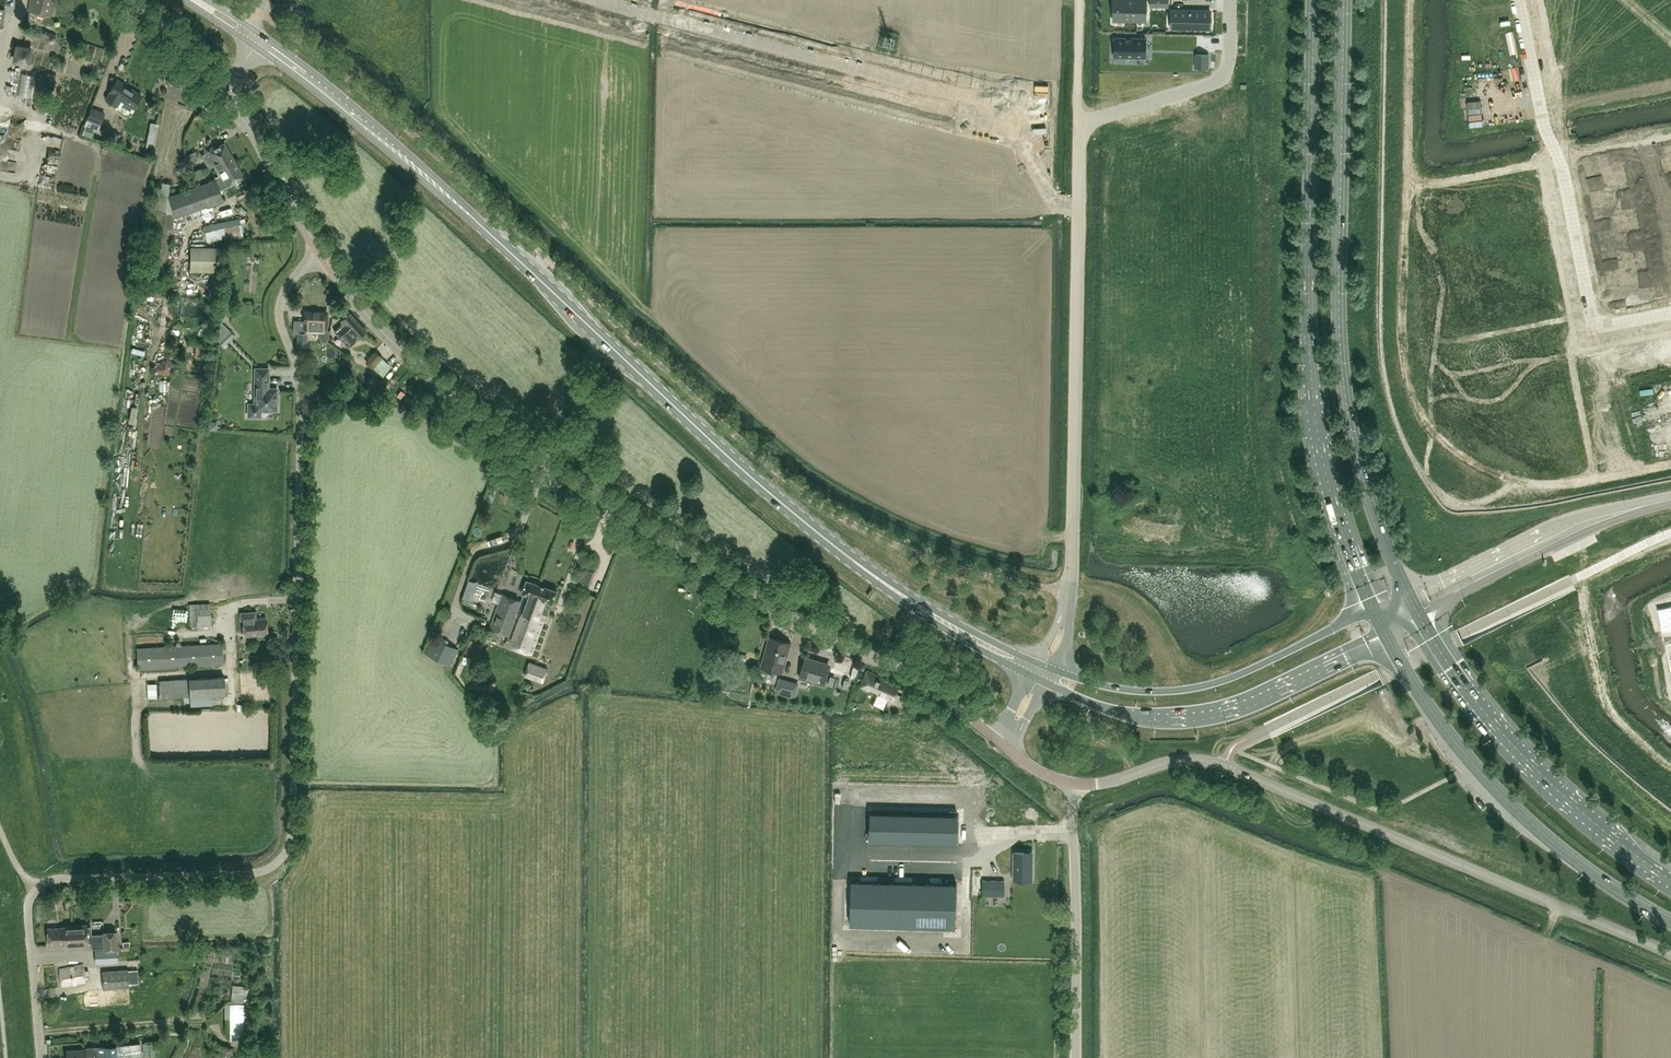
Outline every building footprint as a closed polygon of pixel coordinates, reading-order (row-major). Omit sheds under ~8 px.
[(28,11),(52,15),(55,0),(30,0),(28,11)] [(1116,18),(1146,19),(1146,18),(1145,18),(1146,0),(1117,0),(1116,18)] [(1171,25),(1171,26),(1210,27),(1210,26),(1209,26),(1210,11),(1171,10),(1171,11),(1171,25)] [(1115,37),(1114,56),(1145,56),(1145,38),(1115,37)] [(34,47),(15,43),(11,62),(30,66),(34,47)] [(1208,67),(1208,53),(1195,53),(1195,66),(1208,67)] [(141,94),(136,91),(117,79),(108,92),(109,92),(106,98),(117,105),(120,99),(127,104),(133,107),(141,94)] [(87,119),(100,124),(104,114),(104,113),(91,108),(87,119)] [(158,124),(150,122),(145,146),(154,148),(158,124)] [(120,132),(111,129),(108,138),(116,141),(120,132)] [(217,171),(235,161),(224,142),(201,155),(208,167),(213,165),(217,171)] [(1662,148),(1666,167),(1670,166),(1670,146),(1662,148)] [(184,156),(188,162),(197,157),(195,151),(184,156)] [(235,161),(217,171),(219,175),(214,177),(215,179),(156,200),(142,293),(162,296),(174,217),(222,200),(219,190),(226,187),(235,182),(237,186),(242,183),(239,180),(244,177),(235,161)] [(201,168),(192,172),(195,180),(204,176),(201,168)] [(1498,178),(1503,201),(1505,200),(1514,199),(1510,176),(1498,178)] [(1605,190),(1591,193),(1593,206),(1617,201),(1614,190),(1627,187),(1625,178),(1604,182),(1605,190)] [(1475,183),(1480,205),(1482,205),(1491,203),(1487,181),(1475,183)] [(1441,190),(1445,212),(1454,210),(1457,210),(1452,187),(1441,190)] [(1617,201),(1593,206),(1596,219),(1610,216),(1612,223),(1634,219),(1632,210),(1619,213),(1617,201)] [(203,226),(206,241),(242,233),(238,218),(203,226)] [(1543,218),(1523,222),(1525,234),(1545,230),(1543,218)] [(1528,246),(1548,242),(1545,230),(1525,234),(1528,246)] [(1530,257),(1550,253),(1548,242),(1528,246),(1530,255),(1530,257)] [(190,246),(189,271),(220,271),(220,247),(190,246)] [(1532,269),(1552,265),(1550,253),(1530,257),(1532,269)] [(79,286),(77,296),(89,300),(91,289),(79,286)] [(1562,312),(1558,292),(1548,294),(1545,294),(1549,314),(1562,312)] [(1549,314),(1545,294),(1534,297),(1538,316),(1549,314)] [(1522,299),(1526,319),(1538,316),(1534,297),(1524,298),(1522,299)] [(1511,301),(1511,299),(1501,301),(1499,301),(1503,321),(1514,319),(1511,301)] [(1514,319),(1514,321),(1526,319),(1522,299),(1511,301),(1514,319)] [(1487,304),(1491,323),(1503,321),(1499,301),(1487,304)] [(1475,306),(1479,326),(1491,323),(1487,304),(1478,305),(1475,306)] [(1464,308),(1468,328),(1479,326),(1475,306),(1473,306),(1464,308)] [(1452,311),(1456,331),(1468,328),(1464,308),(1452,311)] [(327,325),(325,325),(326,312),(305,311),(304,329),(319,330),(319,341),(326,342),(329,330),(326,330),(327,325)] [(340,320),(343,323),(334,331),(348,347),(366,331),(349,312),(340,320)] [(234,335),(221,321),(218,342),(223,346),(234,335)] [(297,344),(306,345),(307,333),(298,332),(297,344)] [(195,345),(194,357),(205,358),(206,347),(195,345)] [(375,350),(365,361),(373,368),(382,358),(375,350)] [(160,380),(174,374),(169,361),(155,366),(160,380)] [(255,368),(254,404),(248,404),(248,417),(260,417),(260,410),(276,410),(276,388),(268,388),(268,368),(255,368)] [(149,419),(144,423),(153,436),(158,433),(149,419)] [(130,440),(129,433),(121,435),(122,442),(130,440)] [(581,586),(597,593),(601,584),(598,582),(601,576),(588,571),(581,586)] [(535,596),(539,584),(527,579),(522,592),(524,593),(522,600),(502,593),(489,628),(509,635),(518,612),(529,616),(531,609),(533,609),(537,597),(535,596)] [(468,584),(461,603),(476,608),(481,595),(475,593),(477,587),(468,584)] [(509,635),(506,644),(531,653),(546,613),(547,614),(551,602),(552,603),(557,590),(539,584),(535,596),(537,597),(533,609),(531,609),(529,616),(518,612),(509,635)] [(211,628),(211,625),(209,603),(195,603),(188,604),(190,626),(190,629),(194,629),(195,629),(209,629),(211,628)] [(1657,608),(1661,631),(1670,629),(1670,605),(1657,608)] [(183,612),(173,610),(170,623),(180,625),(183,612)] [(251,618),(251,611),(240,612),(240,620),(242,620),(243,635),(267,633),(266,617),(251,618)] [(433,636),(425,652),(451,665),(459,649),(433,636)] [(769,636),(764,656),(761,666),(782,672),(790,642),(769,636)] [(469,640),(466,649),(479,654),(483,644),(469,640)] [(136,648),(138,669),(222,664),(221,643),(136,648)] [(799,677),(824,684),(829,667),(804,660),(799,677)] [(543,681),(547,668),(532,663),(528,676),(543,681)] [(893,699),(898,687),(884,681),(885,678),(867,670),(860,685),(869,689),(869,688),(878,691),(877,692),(893,699)] [(159,698),(183,696),(224,694),(223,676),(158,680),(159,698)] [(150,699),(158,698),(158,686),(149,687),(150,699)] [(805,706),(821,708),(823,695),(807,693),(805,706)] [(873,810),(873,838),(891,838),(891,811),(873,810)] [(891,811),(891,838),(908,839),(909,811),(891,811)] [(909,811),(908,839),(926,839),(926,811),(909,811)] [(926,811),(926,839),(943,839),(944,812),(926,811)] [(944,812),(943,839),(961,840),(961,823),(955,823),(955,812),(944,812)] [(1031,879),(1032,852),(1014,851),(1014,879),(1031,879)] [(851,880),(850,924),(955,927),(956,883),(851,880)] [(1004,895),(1004,880),(982,880),(982,895),(1004,895)] [(71,927),(72,943),(72,945),(87,944),(87,942),(91,942),(90,926),(86,926),(86,924),(71,925),(71,927)] [(72,943),(71,927),(47,928),(48,945),(72,943)] [(103,932),(104,948),(116,947),(115,931),(103,932)] [(104,948),(93,948),(94,963),(117,962),(116,947),(104,948)] [(88,970),(83,970),(83,964),(59,969),(61,985),(85,981),(84,974),(88,974),(88,970)] [(101,971),(102,989),(129,987),(127,969),(101,971)] [(231,1042),(246,1041),(245,1006),(230,1006),(231,1042)] [(138,1043),(118,1044),(118,1057),(130,1057),(130,1055),(131,1055),(132,1057),(139,1057),(138,1043)] [(85,1048),(66,1049),(66,1057),(85,1057),(85,1055),(94,1055),(94,1057),(117,1057),(116,1045),(85,1047),(85,1048)] [(143,1057),(152,1057),(152,1045),(144,1045),(143,1057)] [(173,1050),(167,1048),(165,1057),(171,1057),(173,1050)]
